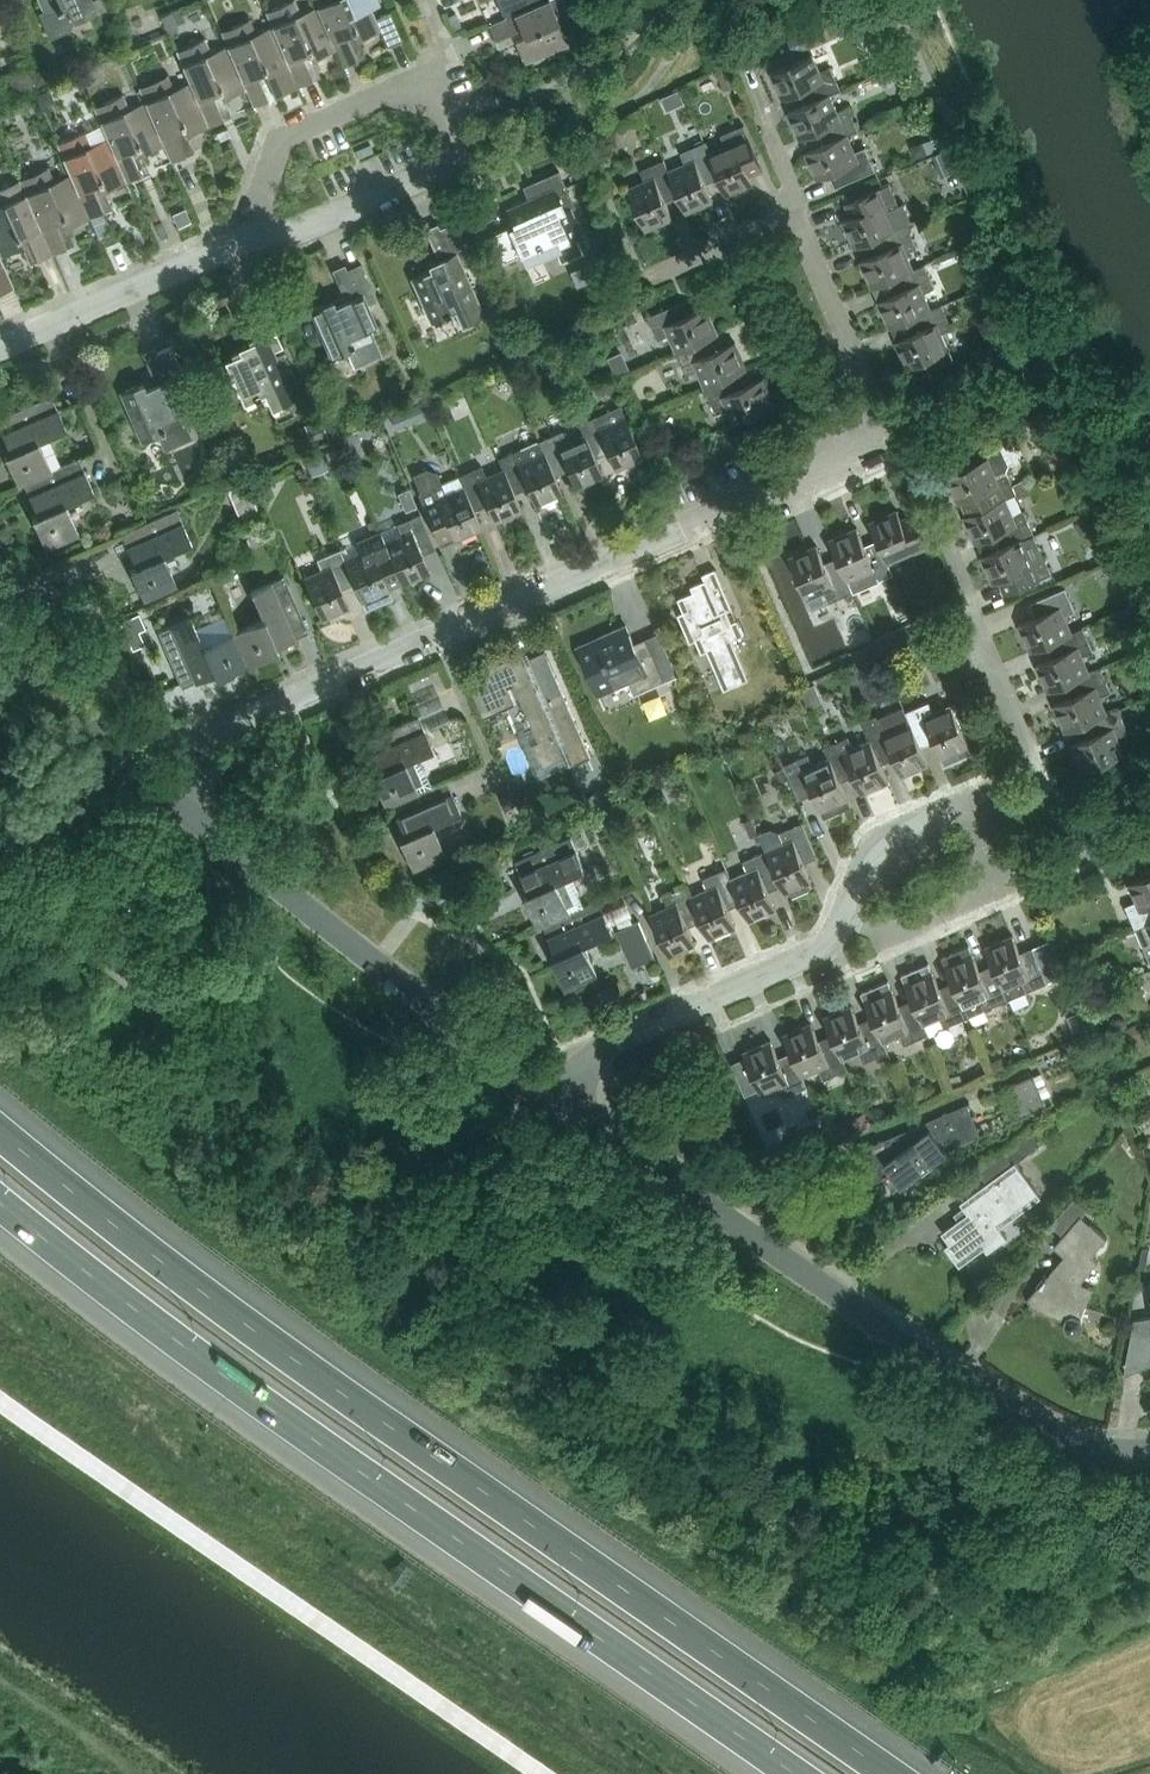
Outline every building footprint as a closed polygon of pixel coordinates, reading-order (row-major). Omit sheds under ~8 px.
[(44,11),(39,13),(45,28),(51,25),(55,35),(70,29),(73,21),(96,12),(97,16),(107,12),(102,0),(97,0),(91,2),(90,0),(39,0),(44,11)] [(316,7),(301,13),(295,0),(293,0),(265,12),(271,26),(272,26),(291,70),(290,70),(298,87),(320,77),(313,60),(335,50),(316,7)] [(316,7),(335,50),(342,67),(365,57),(358,40),(381,30),(371,7),(379,3),(378,0),(313,0),(316,7)] [(524,64),(568,45),(558,22),(572,15),(565,0),(545,0),(504,18),(488,25),(498,48),(514,41),(524,64)] [(504,18),(545,0),(497,0),(504,18)] [(171,13),(162,17),(168,30),(177,26),(171,13)] [(272,26),(271,26),(256,33),(250,19),(220,32),(226,46),(227,45),(246,89),(246,90),(253,106),(298,87),(290,70),(291,70),(272,26)] [(803,33),(787,40),(794,54),(809,47),(803,33)] [(126,36),(119,40),(124,49),(131,46),(126,36)] [(209,126),(231,116),(224,99),(246,90),(246,89),(227,45),(226,46),(211,52),(205,39),(176,51),(189,82),(190,82),(209,126)] [(805,90),(810,102),(830,95),(841,90),(830,67),(819,71),(812,54),(770,72),(782,99),(805,90)] [(0,75),(0,77),(9,99),(37,88),(28,64),(0,75)] [(728,70),(718,74),(725,90),(735,86),(728,70)] [(889,71),(879,75),(884,87),(894,82),(889,71)] [(190,82),(189,82),(174,89),(168,75),(138,88),(145,101),(163,145),(171,162),(194,152),(186,135),(209,126),(190,82)] [(43,104),(48,102),(51,95),(49,90),(39,94),(43,104)] [(142,155),(163,145),(145,101),(129,108),(123,94),(94,107),(107,138),(127,181),(149,172),(142,155)] [(828,143),(847,135),(858,131),(848,107),(837,112),(830,95),(810,102),(788,112),(800,140),(822,130),(828,143)] [(753,183),(751,178),(764,172),(744,125),(721,135),(725,146),(709,153),(716,173),(726,195),(753,183)] [(57,144),(70,174),(89,218),(112,208),(104,191),(127,181),(107,138),(92,144),(86,131),(57,144)] [(805,153),(813,170),(817,180),(840,170),(846,183),(875,170),(865,147),(854,152),(847,135),(828,143),(805,153)] [(685,164),(669,171),(676,190),(686,213),(713,201),(703,178),(716,173),(709,153),(704,142),(681,153),(685,164)] [(915,144),(912,150),(915,158),(927,154),(923,142),(915,144)] [(373,151),(370,144),(356,150),(359,157),(373,151)] [(645,181),(627,189),(645,230),(673,218),(663,196),(676,190),(669,171),(664,160),(640,170),(645,181)] [(20,180),(52,254),(74,244),(67,228),(89,218),(70,174),(55,181),(49,167),(20,180)] [(538,195),(506,209),(513,225),(482,238),(494,266),(542,246),(539,240),(554,234),(558,243),(553,245),(560,262),(582,253),(575,237),(581,235),(569,207),(573,205),(558,170),(532,182),(538,195)] [(1,257),(22,247),(30,264),(52,254),(20,180),(0,188),(0,255),(1,257)] [(855,248),(877,238),(896,229),(889,212),(900,208),(890,185),(860,197),(865,211),(843,221),(855,248)] [(430,269),(414,276),(433,320),(454,310),(461,326),(483,316),(462,268),(472,264),(453,222),(439,228),(451,254),(427,264),(430,269)] [(907,224),(896,229),(877,238),(883,251),(860,261),(872,288),(895,279),(913,269),(906,253),(917,248),(907,224)] [(1,257),(0,255),(0,293),(14,287),(1,257)] [(333,299),(311,309),(332,358),(353,349),(360,365),(382,355),(371,329),(376,326),(366,304),(376,300),(360,264),(346,270),(357,295),(335,305),(333,299)] [(890,329),(912,319),(931,310),(924,293),(935,288),(924,265),(913,269),(895,279),(900,291),(878,301),(890,329)] [(706,339),(706,340),(718,335),(706,307),(683,317),(678,304),(648,316),(658,340),(669,335),(676,352),(706,339)] [(264,394),(271,409),(277,421),(297,412),(292,400),(294,399),(272,352),(282,347),(264,305),(250,312),(261,337),(238,348),(240,353),(224,360),(230,374),(223,377),(233,400),(241,397),(244,403),(264,394)] [(942,305),(931,310),(912,319),(918,332),(895,341),(907,369),(933,357),(938,367),(953,361),(941,333),(952,329),(942,305)] [(705,387),(735,375),(746,370),(734,343),(712,352),(706,340),(706,339),(676,352),(686,375),(697,370),(705,387)] [(143,383),(121,392),(142,441),(163,432),(170,448),(192,438),(181,412),(186,409),(177,388),(186,383),(170,347),(156,353),(167,378),(146,388),(143,383)] [(726,406),(733,424),(775,406),(763,378),(740,388),(735,375),(705,387),(715,411),(726,406)] [(5,454),(18,486),(24,483),(50,470),(38,441),(66,429),(51,395),(0,418),(0,429),(10,452),(5,454)] [(578,424),(583,435),(592,453),(605,448),(615,470),(642,459),(619,406),(578,424)] [(405,425),(399,411),(391,415),(396,429),(405,425)] [(320,418),(305,425),(313,444),(329,437),(320,418)] [(562,431),(538,441),(543,452),(552,471),(564,465),(574,488),(602,476),(592,453),(583,435),(566,442),(562,431)] [(503,470),(512,488),(524,483),(534,505),(562,493),(552,471),(543,452),(538,441),(498,459),(503,470)] [(986,507),(1005,499),(1016,494),(1012,485),(1006,471),(1008,465),(1000,448),(989,452),(987,458),(946,476),(958,504),(980,494),(986,507)] [(308,457),(313,468),(324,463),(320,452),(308,457)] [(50,470),(24,483),(37,514),(32,516),(46,548),(79,534),(65,503),(93,491),(79,458),(50,470)] [(457,476),(462,487),(471,506),(484,500),(494,523),(521,511),(512,488),(503,470),(486,477),(481,466),(457,476)] [(481,528),(471,506),(462,487),(446,494),(441,483),(439,484),(434,474),(427,470),(411,477),(431,523),(444,517),(454,540),(481,528)] [(1025,490),(1022,481),(1012,485),(1016,494),(1025,490)] [(250,489),(247,482),(228,489),(231,497),(250,489)] [(416,506),(408,489),(399,494),(406,510),(416,506)] [(207,491),(194,497),(201,515),(215,509),(207,491)] [(998,534),(1003,547),(1023,539),(1034,535),(1023,511),(1012,516),(1005,499),(986,507),(963,516),(975,544),(998,534)] [(176,509),(121,534),(135,566),(130,568),(143,600),(176,585),(163,555),(191,542),(176,509)] [(869,522),(879,545),(888,564),(905,556),(910,567),(933,557),(920,527),(907,533),(897,510),(869,522)] [(401,535),(385,542),(392,562),(402,584),(430,572),(420,550),(433,544),(420,514),(397,524),(401,535)] [(1089,516),(1076,523),(1080,532),(1089,533),(1096,530),(1089,516)] [(829,540),(839,563),(848,581),(865,574),(869,585),(893,575),(888,564),(879,545),(866,551),(857,528),(829,540)] [(361,553),(345,560),(352,579),(366,610),(393,599),(379,567),(392,562),(385,542),(380,531),(356,542),(361,553)] [(1030,556),(1023,539),(1003,547),(981,557),(993,584),(1015,574),(1021,587),(1051,574),(1041,551),(1030,556)] [(853,592),(848,581),(839,563),(826,568),(816,545),(789,557),(807,599),(824,591),(829,602),(853,592)] [(352,579),(345,560),(340,549),(316,559),(321,570),(303,578),(322,619),(349,607),(339,585),(352,579)] [(683,612),(677,614),(690,643),(695,640),(701,653),(707,651),(724,690),(749,679),(732,640),(743,635),(715,569),(702,575),(704,580),(690,586),(693,592),(678,599),(683,612)] [(233,632),(248,665),(279,652),(276,647),(308,633),(284,577),(251,591),(263,619),(233,632)] [(1030,652),(1053,642),(1071,633),(1064,616),(1075,612),(1065,589),(1035,602),(1041,615),(1018,625),(1030,652)] [(139,614),(121,621),(127,636),(145,628),(139,614)] [(191,617),(158,632),(182,688),(214,674),(216,679),(248,665),(233,632),(203,645),(191,617)] [(626,625),(578,647),(599,695),(628,682),(634,695),(665,681),(646,638),(633,644),(626,625)] [(1048,692),(1070,682),(1089,673),(1082,657),(1093,652),(1082,628),(1071,633),(1053,642),(1058,655),(1036,665),(1048,692)] [(930,636),(910,646),(916,658),(936,649),(930,636)] [(575,763),(591,756),(545,650),(529,657),(530,660),(524,663),(520,654),(479,671),(482,678),(469,683),(484,717),(516,704),(508,687),(514,684),(529,718),(529,717),(539,741),(532,744),(543,767),(572,755),(575,763)] [(879,669),(885,666),(878,651),(873,654),(879,669)] [(1065,733),(1088,723),(1106,714),(1099,697),(1110,692),(1100,669),(1089,673),(1070,682),(1076,695),(1053,705),(1065,733)] [(820,697),(815,685),(803,690),(808,702),(820,697)] [(1136,701),(1118,710),(1121,717),(1139,709),(1136,701)] [(928,702),(905,712),(918,742),(931,736),(944,766),(971,754),(950,705),(933,713),(928,702)] [(1117,709),(1106,714),(1088,723),(1094,735),(1071,745),(1083,773),(1124,755),(1117,737),(1128,733),(1121,717),(1118,710),(1117,709)] [(862,724),(869,741),(878,759),(891,754),(901,776),(928,764),(918,742),(905,712),(878,724),(875,718),(862,724)] [(385,807),(390,805),(432,785),(419,756),(433,750),(418,716),(362,741),(376,773),(371,775),(385,807)] [(829,758),(837,777),(851,771),(861,794),(888,782),(878,759),(869,741),(852,748),(848,737),(824,748),(829,758)] [(837,777),(829,758),(812,766),(808,755),(784,765),(797,795),(811,789),(821,812),(848,800),(837,777)] [(783,768),(776,772),(781,783),(788,780),(783,768)] [(672,787),(684,783),(680,774),(669,779),(672,787)] [(432,785),(390,805),(403,835),(398,838),(412,869),(445,855),(432,825),(460,813),(445,779),(432,785)] [(613,786),(600,791),(605,802),(617,796),(613,786)] [(515,805),(510,793),(501,797),(506,809),(515,805)] [(751,819),(744,822),(751,838),(758,834),(751,819)] [(802,823),(778,833),(771,829),(759,834),(766,851),(779,881),(784,893),(811,881),(801,858),(815,852),(802,823)] [(538,927),(543,925),(577,909),(564,879),(586,870),(571,837),(515,861),(529,893),(524,895),(538,927)] [(748,872),(731,879),(738,898),(748,921),(776,909),(766,886),(779,881),(766,851),(743,861),(748,872)] [(691,897),(698,916),(708,939),(735,927),(725,904),(738,898),(731,879),(726,868),(703,879),(707,890),(691,897)] [(1135,930),(1149,923),(1149,875),(1128,884),(1136,902),(1125,906),(1135,930)] [(698,916),(691,897),(686,886),(662,896),(667,907),(650,915),(668,956),(695,944),(685,922),(698,916)] [(577,909),(543,925),(557,956),(551,958),(565,990),(598,975),(585,945),(613,933),(599,899),(577,909)] [(639,921),(617,931),(626,951),(648,941),(639,921)] [(1135,930),(1149,964),(1149,923),(1135,930)] [(994,970),(1003,989),(1020,982),(1025,993),(1048,983),(1035,953),(1022,958),(1012,936),(985,948),(994,970)] [(954,988),(963,1006),(980,999),(985,1010),(1008,1000),(1003,989),(994,970),(982,976),(972,953),(944,965),(954,988)] [(968,1017),(963,1006),(954,988),(941,993),(931,971),(904,983),(914,1005),(923,1024),(940,1017),(944,1028),(968,1017)] [(864,1000),(873,1023),(883,1041),(899,1034),(904,1045),(928,1035),(923,1024),(914,1005),(901,1011),(891,988),(864,1000)] [(887,1052),(883,1041),(873,1023),(860,1028),(850,1006),(823,1018),(833,1040),(842,1059),(859,1052),(864,1063),(887,1052)] [(783,1035),(793,1058),(802,1076),(819,1069),(824,1080),(847,1070),(842,1059),(833,1040),(820,1046),(811,1023),(783,1035)] [(802,1076),(793,1058),(780,1063),(770,1041),(743,1053),(761,1094),(779,1087),(783,1097),(807,1087),(802,1076)] [(1001,1056),(990,1062),(996,1074),(1007,1068),(1001,1056)] [(963,1082),(960,1075),(952,1077),(955,1085),(963,1082)] [(1033,1075),(1003,1088),(1003,1089),(1004,1089),(1016,1119),(1011,1121),(1012,1122),(1051,1105),(1050,1104),(1046,1106),(1033,1076),(1034,1076),(1033,1075)] [(966,1104),(859,1150),(874,1182),(892,1174),(901,1186),(923,1170),(917,1163),(980,1136),(966,1104)] [(877,1106),(869,1110),(874,1123),(888,1117),(885,1109),(877,1106)] [(812,1122),(806,1135),(817,1140),(823,1127),(812,1122)] [(1040,1197),(1016,1164),(1040,1146),(1031,1134),(979,1173),(986,1183),(960,1203),(968,1213),(941,1233),(949,1243),(944,1247),(959,1266),(984,1248),(987,1252),(1006,1238),(999,1228),(1040,1197)] [(1064,1256),(1027,1299),(1030,1307),(1064,1321),(1063,1325),(1066,1333),(1073,1336),(1081,1333),(1084,1326),(1081,1318),(1093,1289),(1081,1284),(1080,1283),(1098,1262),(1091,1257),(1107,1239),(1081,1217),(1087,1210),(1073,1199),(1050,1225),(1063,1236),(1053,1247),(1064,1256)] [(1127,1358),(1142,1361),(1141,1367),(1149,1363),(1149,1318),(1133,1320),(1127,1358)]
